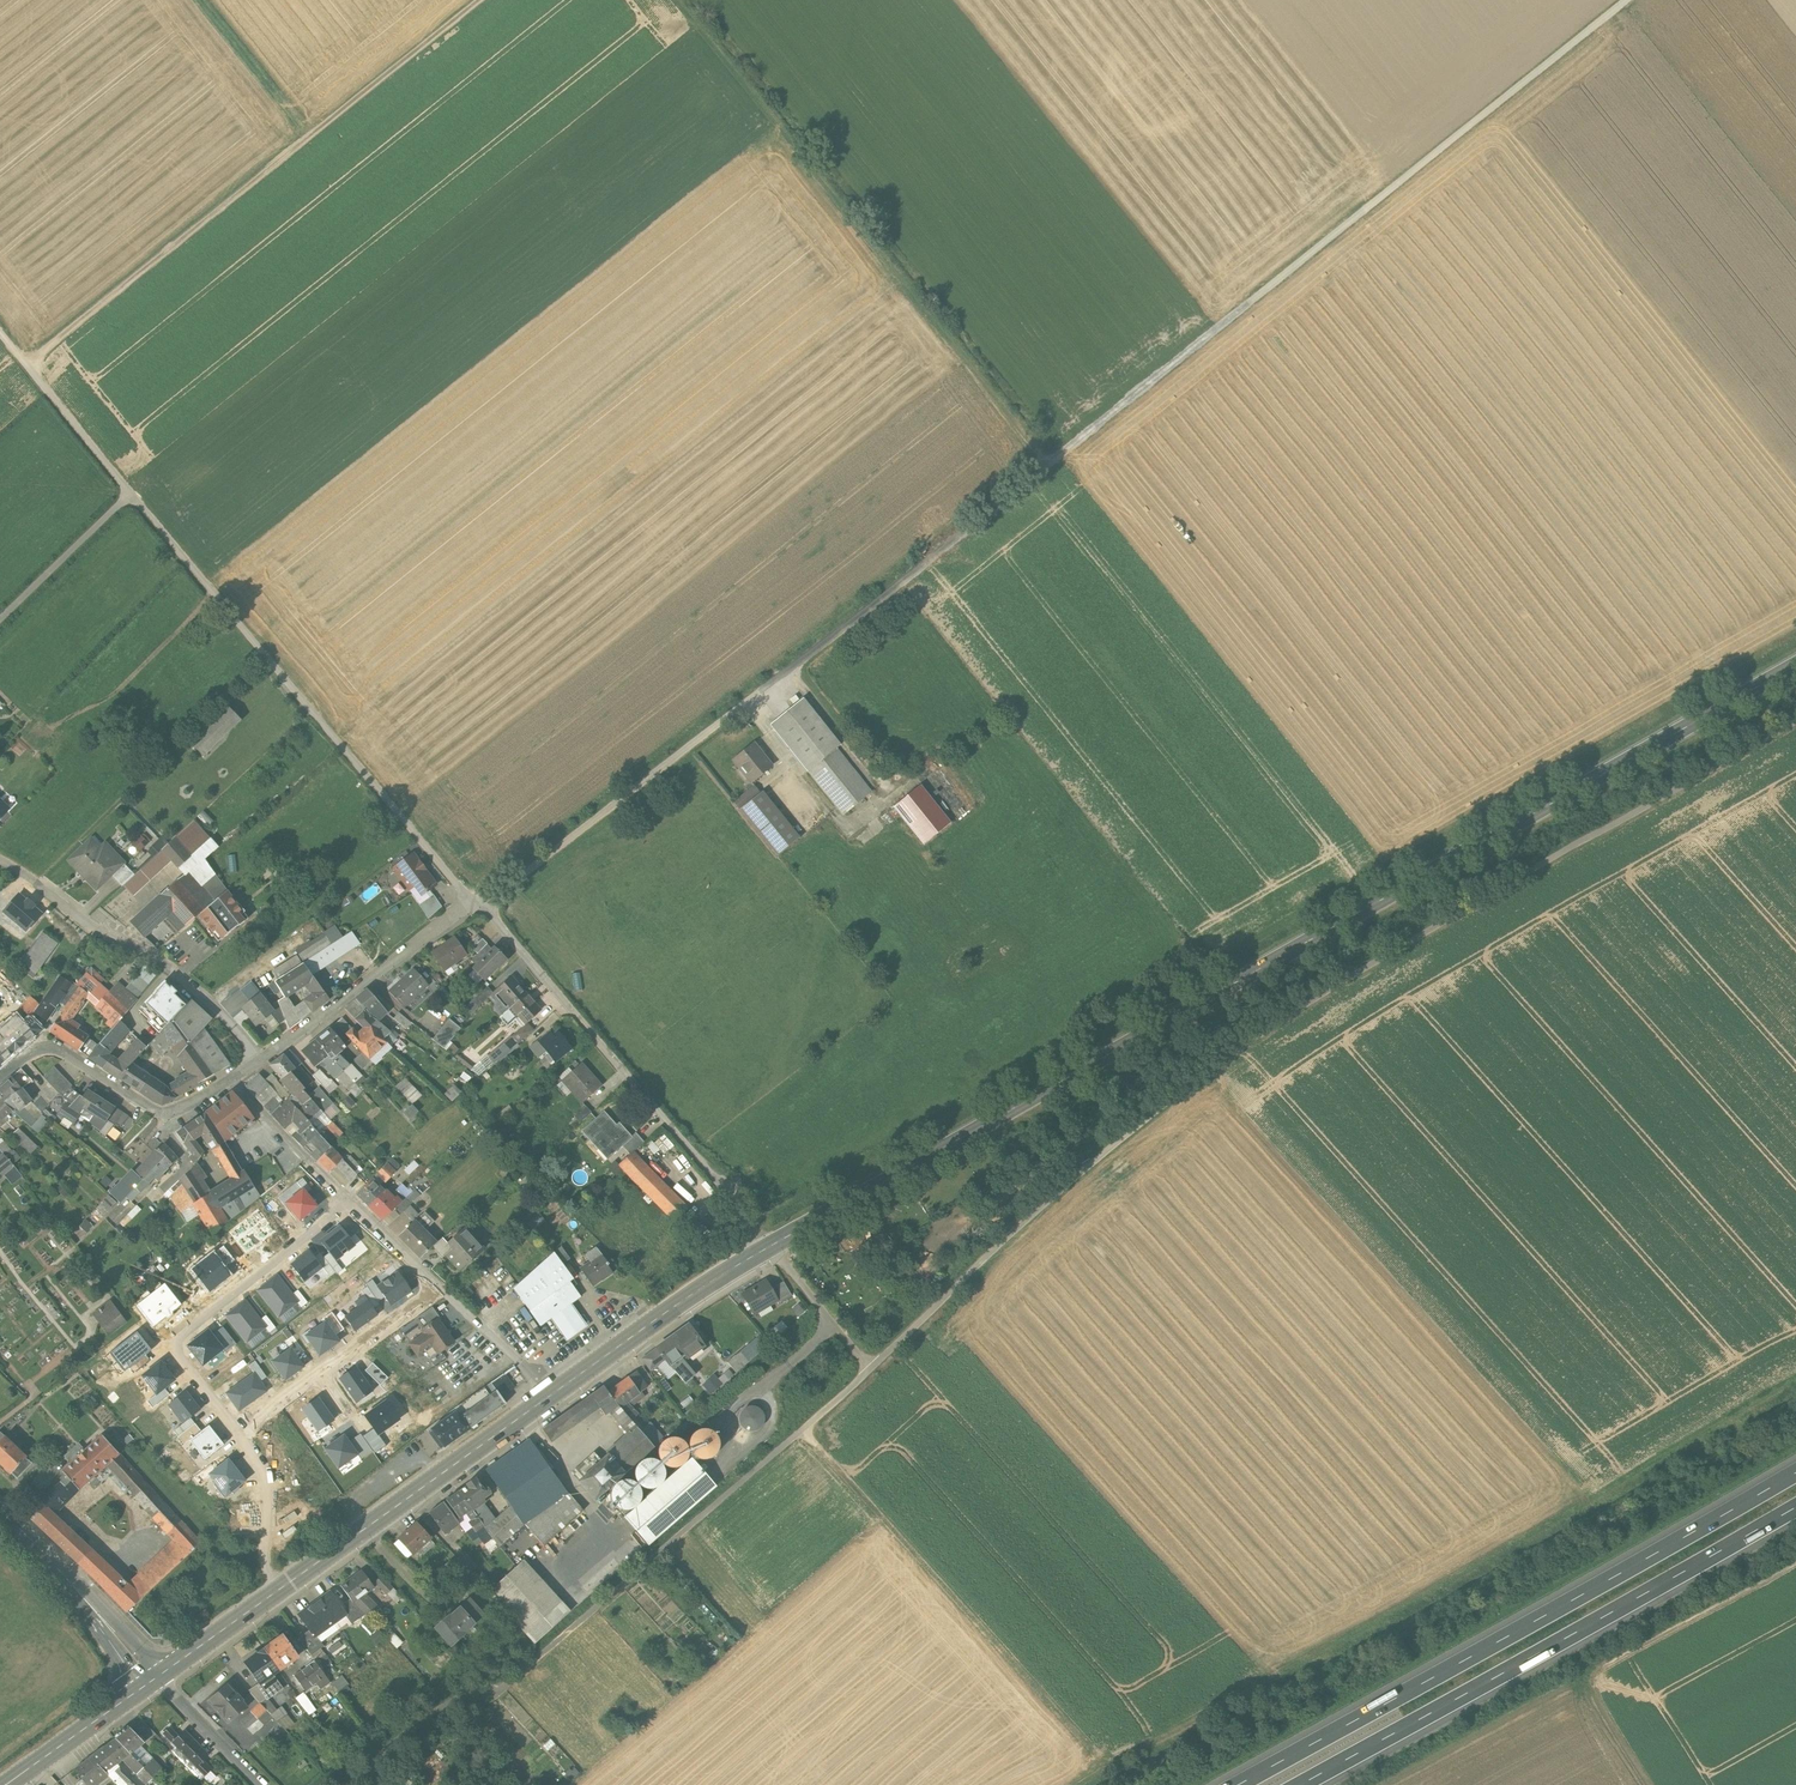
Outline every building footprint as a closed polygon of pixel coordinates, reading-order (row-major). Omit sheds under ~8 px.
[(841,746),(804,696),(768,725),(806,774),(836,750),(841,746)] [(188,743),(203,758),(241,721),(226,706),(188,743)] [(753,744),(733,760),(740,768),(742,767),(752,780),(750,781),(751,782),(771,766),(753,744)] [(836,750),(806,774),(839,818),(869,793),(836,750)] [(893,806),(924,843),(950,822),(919,785),(893,806)] [(760,793),(754,786),(733,802),(739,809),(760,793)] [(800,838),(762,791),(739,809),(777,856),(800,838)] [(8,809),(0,801),(0,818),(8,809)] [(209,840),(193,821),(177,836),(194,855),(209,840)] [(142,851),(152,843),(143,831),(133,839),(142,851)] [(177,836),(162,850),(163,850),(172,861),(179,868),(194,855),(177,836)] [(194,855),(179,868),(184,875),(188,872),(214,902),(226,890),(211,870),(204,859),(217,848),(209,840),(194,855)] [(107,847),(99,854),(87,843),(69,860),(83,874),(85,872),(100,887),(111,876),(123,864),(107,847)] [(163,850),(124,886),(134,896),(172,861),(163,850)] [(413,854),(394,868),(409,890),(418,883),(425,893),(436,885),(413,854)] [(123,864),(111,876),(122,887),(135,875),(123,864)] [(214,902),(188,872),(184,875),(176,881),(203,911),(214,902)] [(203,911),(176,881),(159,897),(185,926),(198,916),(203,911)] [(203,911),(198,916),(208,929),(207,930),(212,937),(214,936),(214,937),(217,934),(221,939),(244,921),(240,916),(243,914),(243,913),(245,912),(239,905),(238,906),(226,891),(214,902),(203,911)] [(433,894),(418,904),(428,919),(442,907),(433,894)] [(159,897),(152,903),(164,916),(161,919),(175,936),(185,926),(159,897)] [(152,903),(131,923),(143,936),(161,919),(164,916),(152,903)] [(351,932),(344,936),(352,946),(358,941),(351,932)] [(29,970),(35,975),(57,944),(42,933),(19,964),(29,970)] [(352,946),(344,936),(331,945),(320,952),(321,952),(328,962),(352,946)] [(320,952),(331,945),(326,937),(295,956),(301,965),(303,964),(309,960),(321,952),(320,952)] [(453,939),(431,953),(443,971),(465,956),(453,939)] [(482,939),(471,949),(477,954),(487,944),(482,939)] [(492,949),(487,944),(477,954),(470,961),(476,966),(492,949)] [(505,960),(493,948),(492,949),(476,966),(473,969),(484,980),(497,966),(498,967),(505,960)] [(313,966),(307,971),(310,974),(328,962),(321,952),(309,960),(313,966)] [(283,976),(301,965),(295,956),(271,971),(277,980),(283,976)] [(313,966),(309,960),(303,964),(307,971),(313,966)] [(301,965),(283,976),(293,992),(303,985),(313,978),(310,974),(307,971),(303,964),(301,965)] [(413,970),(389,992),(403,1008),(427,986),(413,970)] [(81,988),(88,996),(99,984),(87,974),(77,986),(79,988),(80,989),(81,988)] [(136,975),(124,989),(135,1000),(147,985),(136,975)] [(293,992),(283,976),(277,980),(275,981),(285,998),(286,997),(293,992)] [(526,994),(510,977),(493,992),(492,993),(493,994),(507,1011),(512,1007),(526,994)] [(329,1000),(313,978),(303,985),(311,995),(304,1001),(312,1012),(329,1000)] [(149,1019),(162,1031),(188,1003),(176,991),(176,992),(164,981),(155,991),(155,992),(140,1007),(151,1017),(149,1019)] [(104,1024),(111,1030),(118,1023),(136,1001),(135,1000),(124,989),(117,982),(107,992),(95,1006),(93,1008),(107,1021),(104,1024)] [(65,1008),(79,988),(77,986),(72,983),(66,991),(60,1000),(58,1003),(65,1008)] [(66,991),(57,984),(50,993),(60,1000),(66,991)] [(88,996),(86,999),(95,1006),(107,992),(99,984),(88,996)] [(488,986),(473,999),(479,1007),(493,994),(492,993),(493,992),(488,986)] [(80,989),(60,1016),(69,1022),(70,1020),(86,999),(88,996),(81,988),(80,989)] [(387,1013),(367,990),(356,999),(366,1010),(368,1012),(379,1021),(387,1013)] [(36,1011),(47,1019),(58,1003),(60,1000),(50,993),(36,1011)] [(539,1010),(526,994),(512,1007),(524,1022),(539,1010)] [(270,1011),(258,995),(242,1007),(255,1024),(268,1013),(270,1011)] [(31,997),(21,1009),(27,1014),(30,1018),(31,1017),(36,1011),(39,1004),(34,1000),(36,998),(34,996),(32,998),(31,997)] [(289,1029),(302,1020),(294,1008),(286,997),(285,998),(278,1002),(279,1004),(285,1020),(289,1029)] [(356,999),(344,1008),(355,1020),(364,1012),(366,1010),(356,999)] [(162,1031),(161,1032),(170,1045),(179,1056),(190,1044),(204,1029),(212,1019),(191,1000),(188,1003),(162,1031)] [(312,1012),(304,1001),(294,1008),(302,1020),(312,1012)] [(285,1020),(279,1004),(270,1011),(268,1013),(277,1026),(285,1020)] [(378,1023),(364,1012),(355,1020),(367,1033),(373,1027),(378,1023)] [(401,1015),(398,1012),(393,1019),(406,1028),(410,1023),(401,1015)] [(36,1037),(24,1024),(16,1016),(0,1029),(0,1038),(2,1040),(0,1041),(0,1067),(36,1037)] [(79,1026),(70,1020),(69,1022),(60,1016),(50,1031),(73,1047),(83,1035),(76,1030),(79,1026)] [(38,1032),(41,1028),(30,1018),(27,1021),(24,1024),(36,1037),(38,1032)] [(335,1024),(342,1031),(348,1026),(342,1019),(335,1024)] [(449,1019),(432,1039),(444,1049),(461,1028),(449,1019)] [(111,1030),(102,1041),(112,1050),(127,1032),(118,1023),(111,1030)] [(381,1025),(378,1023),(373,1027),(383,1039),(390,1032),(381,1025)] [(511,1038),(517,1044),(532,1031),(526,1025),(511,1038)] [(352,1030),(348,1026),(342,1031),(346,1035),(352,1030)] [(361,1039),(355,1044),(362,1053),(369,1060),(376,1054),(387,1044),(383,1039),(373,1027),(367,1033),(361,1039)] [(343,1044),(330,1028),(316,1039),(324,1051),(343,1071),(348,1066),(338,1056),(342,1052),(339,1048),(343,1044)] [(229,1066),(204,1029),(190,1044),(213,1075),(229,1066)] [(361,1039),(352,1030),(346,1035),(355,1044),(361,1039)] [(390,1032),(383,1039),(387,1044),(388,1045),(398,1034),(393,1031),(390,1033),(390,1032)] [(137,1041),(127,1032),(112,1050),(108,1055),(111,1058),(103,1069),(118,1079),(132,1064),(146,1048),(137,1040),(137,1041)] [(161,1032),(152,1042),(162,1053),(170,1045),(161,1032)] [(558,1032),(553,1035),(550,1032),(538,1042),(530,1048),(538,1057),(546,1051),(555,1063),(572,1049),(558,1032)] [(316,1039),(301,1051),(314,1067),(320,1063),(322,1061),(328,1067),(326,1069),(335,1078),(336,1077),(343,1071),(324,1051),(316,1039)] [(112,1050),(102,1041),(98,1045),(99,1046),(88,1058),(103,1069),(111,1058),(108,1055),(107,1055),(112,1050)] [(213,1075),(190,1044),(179,1056),(191,1073),(199,1084),(213,1075)] [(311,1083),(297,1067),(294,1069),(289,1063),(295,1058),(289,1051),(269,1066),(281,1079),(282,1079),(289,1072),(304,1089),(311,1083)] [(361,1070),(371,1061),(369,1060),(362,1053),(353,1061),(361,1070)] [(376,1054),(369,1060),(371,1061),(373,1063),(379,1057),(376,1054)] [(489,1054),(474,1068),(482,1076),(497,1061),(489,1054)] [(301,1064),(295,1058),(289,1063),(294,1069),(297,1067),(301,1064)] [(328,1067),(322,1061),(320,1063),(326,1069),(328,1067)] [(151,1077),(132,1064),(118,1079),(140,1093),(151,1077)] [(348,1066),(343,1071),(348,1077),(354,1084),(362,1077),(350,1064),(348,1066)] [(602,1087),(582,1064),(563,1081),(582,1104),(602,1087)] [(50,1086),(62,1097),(71,1088),(72,1086),(54,1067),(42,1077),(50,1086)] [(33,1082),(21,1069),(11,1079),(16,1086),(21,1090),(22,1090),(33,1082)] [(319,1070),(313,1076),(330,1094),(337,1087),(330,1080),(327,1080),(319,1070)] [(348,1077),(343,1071),(336,1077),(341,1083),(348,1077)] [(304,1089),(289,1072),(282,1079),(296,1096),(302,1091),(304,1089)] [(191,1073),(175,1083),(182,1094),(199,1085),(199,1084),(191,1073)] [(264,1082),(257,1075),(245,1086),(256,1099),(269,1087),(264,1082)] [(269,1077),(264,1082),(269,1087),(269,1086),(276,1079),(272,1075),(269,1077)] [(164,1085),(151,1077),(140,1093),(153,1102),(161,1106),(182,1094),(175,1083),(165,1087),(163,1086),(164,1085)] [(348,1077),(341,1083),(347,1090),(354,1084),(348,1077)] [(0,1088),(0,1098),(5,1103),(12,1098),(11,1097),(21,1090),(16,1086),(11,1079),(0,1088)] [(404,1079),(395,1087),(412,1105),(421,1096),(404,1079)] [(453,1085),(443,1095),(452,1103),(457,1100),(462,1095),(453,1085)] [(33,1103),(41,1112),(56,1097),(45,1086),(37,1095),(39,1097),(33,1103)] [(269,1087),(256,1099),(264,1107),(277,1095),(269,1086),(269,1087)] [(80,1096),(71,1088),(62,1097),(71,1105),(80,1096)] [(319,1089),(309,1098),(314,1104),(324,1094),(319,1089)] [(32,1103),(22,1090),(21,1090),(11,1097),(12,1098),(5,1103),(12,1110),(17,1106),(21,1111),(25,1108),(32,1103)] [(115,1108),(87,1090),(82,1098),(80,1096),(71,1105),(69,1107),(64,1105),(58,1114),(73,1124),(80,1114),(90,1121),(89,1122),(101,1130),(105,1123),(107,1120),(115,1108)] [(296,1096),(290,1102),(297,1109),(301,1107),(303,1109),(300,1112),(307,1120),(308,1120),(319,1109),(314,1104),(309,1098),(302,1091),(296,1096)] [(231,1093),(206,1114),(224,1141),(253,1118),(243,1105),(241,1106),(231,1093)] [(314,1104),(319,1109),(323,1113),(332,1105),(324,1094),(314,1104)] [(277,1095),(264,1107),(271,1115),(282,1105),(280,1103),(282,1101),(277,1095)] [(2,1119),(12,1110),(5,1103),(0,1098),(0,1117),(2,1119)] [(290,1102),(288,1100),(283,1106),(289,1112),(283,1117),(289,1124),(293,1120),(297,1126),(302,1132),(311,1125),(308,1120),(307,1120),(300,1112),(297,1109),(290,1102)] [(282,1105),(271,1115),(284,1129),(289,1124),(283,1117),(289,1112),(283,1106),(282,1105)] [(419,1112),(412,1105),(402,1114),(409,1121),(419,1112)] [(38,1120),(25,1108),(21,1111),(17,1106),(12,1110),(16,1114),(31,1128),(38,1120)] [(586,1106),(575,1117),(580,1123),(592,1112),(586,1106)] [(123,1112),(115,1107),(115,1108),(107,1120),(114,1125),(123,1112)] [(323,1113),(319,1109),(308,1120),(311,1125),(315,1130),(328,1118),(323,1113)] [(622,1132),(604,1111),(582,1131),(591,1141),(594,1138),(610,1157),(625,1143),(632,1137),(631,1136),(625,1129),(622,1132)] [(129,1116),(123,1112),(115,1125),(121,1128),(129,1116)] [(206,1114),(184,1128),(193,1141),(194,1140),(202,1135),(212,1150),(213,1149),(224,1142),(224,1141),(206,1114)] [(7,1120),(0,1128),(10,1136),(16,1128),(7,1120)] [(284,1129),(292,1136),(296,1131),(294,1129),(297,1126),(293,1120),(289,1124),(284,1129)] [(315,1130),(311,1125),(302,1132),(299,1134),(296,1131),(292,1136),(302,1147),(309,1141),(317,1133),(315,1130)] [(302,1132),(297,1126),(294,1129),(296,1131),(299,1134),(302,1132)] [(204,1153),(194,1140),(193,1141),(184,1128),(177,1133),(192,1154),(197,1161),(198,1161),(200,1159),(201,1156),(204,1153)] [(18,1129),(9,1137),(29,1156),(37,1148),(18,1129)] [(317,1133),(309,1141),(317,1149),(325,1141),(317,1133)] [(636,1133),(631,1136),(632,1137),(625,1143),(633,1152),(644,1142),(636,1133)] [(13,1164),(19,1159),(1,1138),(0,1139),(0,1149),(3,1153),(13,1164)] [(309,1141),(302,1147),(317,1161),(330,1148),(325,1141),(317,1149),(309,1141)] [(242,1173),(224,1142),(213,1149),(233,1179),(242,1173)] [(164,1144),(154,1154),(139,1171),(139,1172),(145,1177),(152,1172),(157,1167),(172,1153),(164,1144)] [(342,1159),(330,1148),(317,1161),(330,1173),(336,1166),(342,1159)] [(687,1207),(633,1152),(620,1165),(622,1168),(673,1221),(687,1207)] [(0,1156),(0,1174),(2,1177),(14,1167),(13,1164),(3,1153),(0,1156)] [(172,1153),(157,1167),(164,1174),(169,1170),(167,1168),(177,1159),(172,1153)] [(188,1158),(194,1165),(197,1161),(192,1154),(188,1158)] [(349,1156),(344,1162),(353,1172),(359,1166),(349,1156)] [(194,1165),(193,1166),(197,1170),(201,1163),(202,1161),(201,1161),(200,1159),(198,1161),(197,1161),(194,1165)] [(344,1162),(342,1159),(336,1166),(347,1178),(350,1181),(356,1175),(353,1172),(344,1162)] [(392,1159),(387,1164),(393,1171),(398,1166),(392,1159)] [(414,1161),(405,1170),(409,1175),(418,1166),(414,1161)] [(209,1174),(201,1163),(197,1170),(193,1166),(190,1170),(199,1183),(207,1196),(210,1194),(216,1190),(207,1176),(209,1174)] [(387,1164),(376,1175),(382,1181),(384,1183),(395,1173),(393,1171),(387,1164)] [(336,1166),(330,1173),(344,1187),(348,1183),(345,1180),(347,1178),(336,1166)] [(14,1167),(2,1177),(10,1187),(22,1177),(14,1167)] [(154,1177),(153,1178),(158,1183),(163,1175),(164,1174),(157,1167),(152,1172),(154,1174),(152,1175),(154,1177)] [(190,1170),(180,1181),(183,1185),(187,1191),(199,1183),(190,1170)] [(132,1174),(130,1172),(116,1187),(118,1189),(112,1196),(120,1204),(125,1198),(126,1198),(135,1188),(136,1189),(136,1188),(144,1180),(145,1177),(139,1172),(137,1175),(134,1172),(132,1174)] [(145,1177),(144,1180),(148,1184),(153,1178),(154,1177),(152,1175),(154,1174),(152,1172),(145,1177)] [(216,1190),(210,1194),(227,1222),(260,1197),(244,1172),(242,1173),(233,1179),(216,1190)] [(376,1175),(356,1194),(369,1207),(383,1192),(376,1185),(379,1182),(380,1183),(382,1181),(376,1175)] [(303,1190),(306,1194),(311,1189),(303,1179),(297,1183),(303,1190)] [(144,1180),(136,1188),(140,1193),(149,1184),(148,1184),(144,1180)] [(167,1192),(171,1197),(180,1187),(177,1183),(167,1192)] [(199,1183),(187,1191),(195,1204),(207,1196),(199,1183)] [(187,1191),(183,1185),(180,1187),(171,1197),(182,1213),(194,1205),(195,1204),(187,1191)] [(136,1188),(136,1189),(126,1199),(131,1203),(140,1193),(136,1188)] [(300,1220),(316,1207),(306,1194),(303,1190),(287,1204),(300,1220)] [(414,1190),(405,1199),(404,1199),(403,1200),(409,1206),(420,1196),(416,1192),(414,1190)] [(383,1192),(369,1207),(382,1220),(393,1210),(401,1203),(401,1202),(396,1198),(394,1200),(385,1191),(383,1192)] [(195,1204),(194,1205),(213,1234),(227,1222),(210,1194),(207,1196),(195,1204)] [(108,1196),(100,1204),(108,1212),(116,1203),(108,1196)] [(409,1206),(403,1200),(401,1202),(401,1203),(393,1210),(399,1216),(409,1206)] [(108,1212),(100,1204),(96,1209),(103,1217),(108,1212)] [(415,1205),(409,1209),(414,1217),(420,1213),(415,1205)] [(275,1231),(258,1209),(226,1233),(243,1255),(275,1231)] [(425,1213),(399,1237),(420,1258),(435,1245),(423,1234),(435,1223),(425,1213)] [(83,1226),(90,1231),(95,1224),(88,1220),(83,1226)] [(355,1246),(340,1226),(332,1233),(333,1234),(321,1243),(335,1261),(355,1246)] [(484,1248),(465,1228),(447,1243),(447,1244),(451,1249),(445,1255),(459,1271),(484,1248)] [(443,1238),(432,1248),(441,1259),(445,1255),(451,1249),(447,1244),(447,1243),(443,1238)] [(213,1256),(223,1268),(234,1260),(223,1247),(213,1256)] [(561,1248),(554,1253),(561,1264),(562,1264),(569,1258),(561,1248)] [(596,1248),(585,1256),(590,1263),(581,1269),(593,1286),(602,1280),(602,1281),(612,1274),(606,1265),(608,1264),(596,1248)] [(314,1258),(309,1251),(291,1266),(304,1282),(322,1268),(314,1258)] [(320,1253),(314,1258),(322,1268),(328,1275),(334,1270),(320,1253)] [(561,1264),(553,1253),(537,1268),(545,1278),(561,1264)] [(212,1255),(193,1271),(211,1292),(230,1276),(223,1268),(213,1256),(212,1255)] [(561,1264),(545,1278),(557,1294),(561,1291),(558,1288),(568,1281),(569,1281),(572,1279),(562,1264),(561,1264)] [(545,1278),(537,1268),(513,1289),(539,1325),(550,1317),(569,1303),(561,1291),(557,1294),(545,1278)] [(411,1292),(398,1273),(377,1287),(385,1298),(390,1306),(411,1292)] [(292,1296),(277,1277),(258,1291),(278,1317),(297,1302),(292,1296)] [(367,1287),(378,1303),(385,1298),(377,1287),(372,1280),(365,1285),(367,1287)] [(569,1281),(568,1281),(558,1288),(561,1291),(569,1303),(570,1304),(580,1297),(569,1281)] [(792,1297),(783,1282),(770,1289),(777,1300),(776,1301),(778,1304),(792,1297)] [(135,1306),(152,1329),(181,1306),(164,1284),(135,1306)] [(769,1287),(759,1285),(742,1295),(753,1314),(776,1301),(777,1300),(770,1289),(769,1287)] [(365,1297),(374,1309),(380,1305),(378,1303),(367,1287),(361,1291),(365,1297)] [(298,1291),(292,1296),(297,1302),(301,1308),(308,1303),(298,1291)] [(345,1318),(354,1332),(378,1315),(374,1309),(365,1297),(356,1303),(359,1308),(345,1318)] [(116,1309),(111,1302),(100,1310),(105,1317),(98,1322),(109,1336),(126,1322),(126,1321),(125,1321),(117,1310),(117,1309),(116,1309)] [(260,1321),(245,1302),(226,1317),(246,1342),(265,1327),(260,1321)] [(569,1303),(550,1317),(567,1340),(586,1327),(570,1304),(569,1303)] [(432,1307),(415,1320),(422,1331),(438,1320),(438,1321),(440,1319),(432,1307)] [(93,1315),(98,1322),(105,1317),(100,1310),(93,1315)] [(323,1319),(325,1323),(335,1336),(344,1330),(332,1312),(323,1319)] [(266,1316),(260,1321),(265,1327),(269,1333),(275,1328),(266,1316)] [(438,1321),(438,1320),(422,1331),(425,1334),(410,1345),(418,1356),(433,1345),(438,1353),(453,1342),(449,1336),(449,1332),(445,1331),(438,1321)] [(335,1336),(325,1323),(312,1332),(310,1330),(302,1336),(308,1344),(310,1343),(320,1356),(339,1342),(335,1336)] [(688,1325),(672,1337),(684,1355),(686,1358),(703,1346),(688,1325)] [(223,1327),(212,1336),(223,1350),(225,1353),(237,1345),(223,1327)] [(212,1336),(208,1331),(188,1347),(203,1365),(223,1350),(212,1336)] [(149,1353),(136,1335),(111,1355),(124,1372),(129,1368),(145,1355),(149,1353)] [(684,1355),(672,1337),(657,1348),(665,1360),(669,1365),(686,1383),(695,1375),(680,1357),(684,1355)] [(657,1348),(642,1359),(650,1371),(665,1360),(657,1348)] [(303,1367),(291,1349),(273,1362),(285,1380),(303,1367)] [(740,1352),(726,1362),(736,1373),(749,1362),(740,1352)] [(145,1355),(129,1368),(134,1374),(150,1361),(145,1355)] [(174,1381),(160,1363),(143,1377),(156,1394),(164,1388),(174,1381)] [(387,1379),(373,1365),(366,1372),(380,1386),(387,1379)] [(372,1393),(356,1370),(341,1381),(357,1404),(372,1393)] [(728,1371),(707,1390),(711,1394),(732,1376),(728,1371)] [(636,1372),(608,1393),(619,1408),(625,1405),(647,1388),(636,1372)] [(456,1408),(457,1411),(430,1429),(433,1433),(428,1436),(436,1447),(440,1444),(443,1447),(506,1403),(501,1396),(513,1388),(504,1374),(456,1408)] [(266,1392),(254,1375),(227,1394),(239,1411),(266,1392)] [(604,1387),(596,1392),(595,1392),(590,1395),(591,1396),(569,1412),(579,1423),(601,1408),(605,1413),(611,1408),(612,1410),(611,1414),(614,1417),(614,1419),(616,1422),(618,1422),(621,1427),(622,1426),(629,1420),(626,1415),(619,1408),(608,1393),(604,1387)] [(170,1395),(164,1388),(156,1394),(147,1402),(153,1409),(170,1395)] [(200,1411),(185,1392),(169,1405),(184,1424),(200,1411)] [(333,1421),(317,1399),(303,1409),(319,1431),(333,1421)] [(385,1402),(365,1416),(375,1430),(381,1438),(401,1425),(385,1402)] [(634,1409),(625,1405),(619,1408),(626,1415),(634,1409)] [(762,1422),(763,1419),(762,1416),(761,1413),(759,1410),(756,1408),(753,1407),(750,1407),(747,1407),(744,1409),(741,1410),(740,1413),(738,1416),(738,1419),(738,1422),(740,1425),(742,1428),(744,1430),(747,1431),(750,1431),(754,1431),(757,1430),(759,1428),(761,1425),(762,1422)] [(634,1409),(626,1415),(629,1420),(630,1421),(638,1414),(634,1409)] [(551,1443),(579,1423),(569,1412),(542,1431),(551,1443)] [(629,1420),(622,1426),(629,1435),(637,1428),(630,1421),(629,1420)] [(184,1445),(190,1441),(201,1432),(195,1424),(178,1437),(184,1445)] [(272,1454),(288,1443),(276,1425),(260,1436),(272,1454)] [(224,1445),(209,1426),(201,1432),(190,1441),(205,1461),(224,1445)] [(629,1435),(607,1455),(623,1475),(654,1447),(637,1428),(629,1435)] [(375,1430),(363,1439),(372,1453),(375,1457),(387,1448),(381,1438),(375,1430)] [(717,1449),(718,1445),(717,1441),(716,1437),(713,1434),(710,1432),(706,1430),(702,1430),(699,1431),(695,1432),(692,1434),(690,1438),(688,1441),(688,1445),(688,1449),(690,1453),(692,1456),(695,1458),(699,1459),(703,1460),(707,1459),(710,1458),(713,1455),(716,1452),(717,1449)] [(0,1433),(0,1463),(5,1468),(4,1469),(10,1474),(11,1474),(17,1479),(32,1464),(26,1458),(26,1457),(0,1433)] [(103,1436),(85,1452),(82,1450),(77,1455),(78,1458),(63,1472),(66,1477),(75,1486),(78,1490),(105,1465),(118,1453),(103,1436)] [(361,1436),(348,1444),(358,1458),(360,1461),(372,1453),(363,1439),(361,1436)] [(326,1452),(339,1471),(358,1458),(348,1444),(345,1439),(326,1452)] [(568,1494),(530,1439),(513,1451),(558,1501),(568,1494)] [(687,1457),(687,1454),(687,1450),(685,1446),(683,1443),(680,1441),(676,1439),(672,1439),(668,1439),(665,1441),(662,1443),(659,1446),(658,1450),(658,1454),(658,1458),(660,1461),(662,1464),(665,1467),(669,1468),(673,1469),(676,1468),(680,1467),(683,1464),(685,1461),(687,1457)] [(558,1501),(513,1451),(485,1470),(512,1508),(523,1524),(558,1501)] [(180,1521),(118,1453),(105,1465),(167,1533),(180,1521)] [(607,1455),(594,1467),(598,1470),(580,1485),(594,1501),(623,1475),(607,1455)] [(691,1460),(625,1517),(648,1544),(714,1487),(691,1460)] [(664,1479),(665,1475),(664,1471),(662,1468),(660,1465),(657,1462),(653,1461),(649,1460),(645,1461),(642,1462),(639,1465),(636,1468),(635,1472),(634,1476),(635,1480),(636,1483),(639,1486),(642,1489),(646,1490),(650,1491),(654,1490),(657,1488),(660,1486),(663,1483),(664,1479)] [(228,1463),(210,1477),(226,1498),(244,1483),(228,1463)] [(216,1471),(211,1465),(194,1479),(198,1484),(216,1471)] [(577,1482),(580,1485),(598,1470),(594,1467),(577,1482)] [(66,1477),(41,1502),(49,1509),(54,1507),(75,1486),(66,1477)] [(483,1490),(475,1478),(465,1485),(466,1486),(459,1492),(471,1509),(472,1510),(485,1501),(483,1498),(491,1493),(487,1488),(483,1490)] [(639,1499),(640,1495),(639,1491),(637,1488),(635,1485),(632,1483),(628,1482),(624,1482),(621,1482),(617,1484),(614,1487),(612,1490),(611,1493),(610,1497),(611,1501),(612,1504),(615,1507),(618,1509),(622,1510),(625,1511),(629,1510),(633,1508),(636,1506),(638,1502),(639,1499)] [(471,1509),(459,1492),(446,1501),(458,1518),(465,1513),(471,1509)] [(558,1501),(523,1524),(524,1525),(544,1547),(583,1511),(568,1494),(558,1501)] [(49,1509),(41,1502),(28,1516),(78,1564),(91,1549),(49,1509)] [(444,1502),(429,1513),(442,1532),(458,1522),(456,1519),(444,1502)] [(490,1524),(485,1528),(485,1529),(496,1544),(499,1547),(524,1525),(523,1524),(512,1508),(492,1522),(493,1522),(494,1525),(492,1527),(490,1524)] [(477,1518),(472,1511),(472,1510),(471,1509),(465,1513),(471,1522),(469,1524),(475,1532),(480,1529),(483,1526),(477,1518)] [(485,1511),(477,1518),(483,1526),(485,1528),(490,1524),(493,1522),(492,1522),(485,1511)] [(465,1513),(458,1518),(456,1519),(458,1522),(472,1542),(479,1538),(488,1551),(496,1544),(485,1529),(482,1531),(480,1529),(475,1532),(469,1524),(471,1522),(465,1513)] [(120,1577),(105,1591),(127,1612),(200,1544),(180,1521),(167,1533),(120,1577)] [(429,1539),(416,1524),(400,1539),(413,1554),(429,1539)] [(408,1558),(413,1554),(400,1539),(394,1544),(408,1558)] [(120,1577),(91,1549),(78,1564),(105,1591),(120,1577)] [(477,1566),(464,1552),(457,1559),(470,1573),(477,1566)] [(560,1603),(522,1561),(489,1592),(527,1634),(561,1603),(560,1603)] [(462,1575),(451,1562),(443,1568),(455,1582),(462,1575)] [(356,1575),(341,1586),(350,1599),(353,1603),(354,1604),(365,1615),(366,1616),(371,1611),(360,1599),(372,1590),(373,1587),(368,1580),(365,1579),(361,1582),(356,1575)] [(464,1577),(450,1587),(452,1590),(467,1581),(464,1577)] [(392,1588),(382,1578),(377,1583),(386,1594),(386,1593),(392,1588)] [(386,1593),(386,1594),(396,1604),(402,1598),(392,1588),(386,1593)] [(330,1593),(300,1615),(310,1630),(315,1636),(316,1636),(321,1642),(338,1630),(333,1623),(345,1615),(346,1614),(340,1606),(330,1593)] [(350,1599),(340,1606),(346,1614),(345,1615),(352,1625),(365,1615),(354,1604),(353,1603),(350,1599)] [(459,1609),(450,1618),(449,1617),(436,1628),(450,1645),(463,1633),(463,1632),(472,1624),(472,1623),(482,1615),(470,1601),(460,1610),(459,1609)] [(561,1603),(527,1634),(526,1635),(534,1644),(570,1612),(561,1602),(560,1603),(561,1603)] [(390,1629),(384,1635),(397,1648),(403,1642),(390,1629)] [(315,1636),(310,1630),(299,1638),(311,1656),(324,1646),(321,1642),(316,1636),(315,1636)] [(283,1636),(269,1646),(268,1645),(263,1649),(279,1671),(284,1667),(284,1666),(298,1656),(283,1636)] [(263,1649),(257,1653),(258,1654),(244,1663),(259,1684),(256,1686),(265,1699),(266,1700),(283,1688),(273,1675),(279,1671),(263,1649)] [(316,1663),(296,1677),(307,1692),(317,1684),(322,1690),(331,1684),(316,1663)] [(344,1674),(333,1682),(340,1690),(350,1682),(344,1674)] [(243,1700),(227,1683),(208,1701),(228,1723),(237,1715),(239,1718),(247,1711),(245,1708),(250,1703),(245,1698),(243,1700)] [(265,1699),(256,1686),(249,1691),(259,1703),(265,1699)] [(316,1710),(303,1693),(295,1699),(309,1716),(316,1710)] [(260,1704),(251,1712),(252,1713),(257,1718),(265,1710),(260,1704)] [(281,1708),(270,1715),(276,1721),(287,1714),(281,1708)] [(257,1718),(252,1713),(241,1722),(247,1729),(258,1719),(257,1718)] [(258,1719),(247,1729),(253,1735),(263,1725),(258,1719)] [(143,1721),(132,1730),(144,1743),(154,1733),(143,1721)] [(129,1727),(114,1738),(116,1739),(130,1754),(138,1747),(141,1745),(144,1743),(132,1730),(129,1727)] [(198,1744),(184,1730),(178,1736),(169,1727),(163,1734),(175,1747),(171,1751),(181,1761),(198,1744)] [(130,1754),(116,1739),(105,1748),(117,1764),(122,1760),(125,1758),(130,1754)] [(208,1755),(198,1744),(181,1761),(201,1780),(211,1770),(203,1761),(208,1755)] [(163,1768),(141,1745),(138,1747),(153,1761),(150,1764),(149,1763),(143,1768),(153,1778),(163,1768)] [(153,1761),(138,1747),(130,1754),(141,1766),(143,1768),(149,1763),(150,1764),(153,1761)] [(91,1759),(105,1773),(114,1766),(117,1764),(105,1748),(91,1759)] [(141,1766),(130,1754),(125,1758),(137,1770),(141,1766)] [(74,1770),(85,1784),(89,1784),(105,1773),(91,1759),(90,1758),(74,1770)] [(153,1778),(143,1768),(141,1766),(137,1770),(125,1758),(122,1760),(146,1784),(153,1778)] [(114,1766),(105,1773),(116,1784),(126,1784),(130,1781),(114,1766)]
